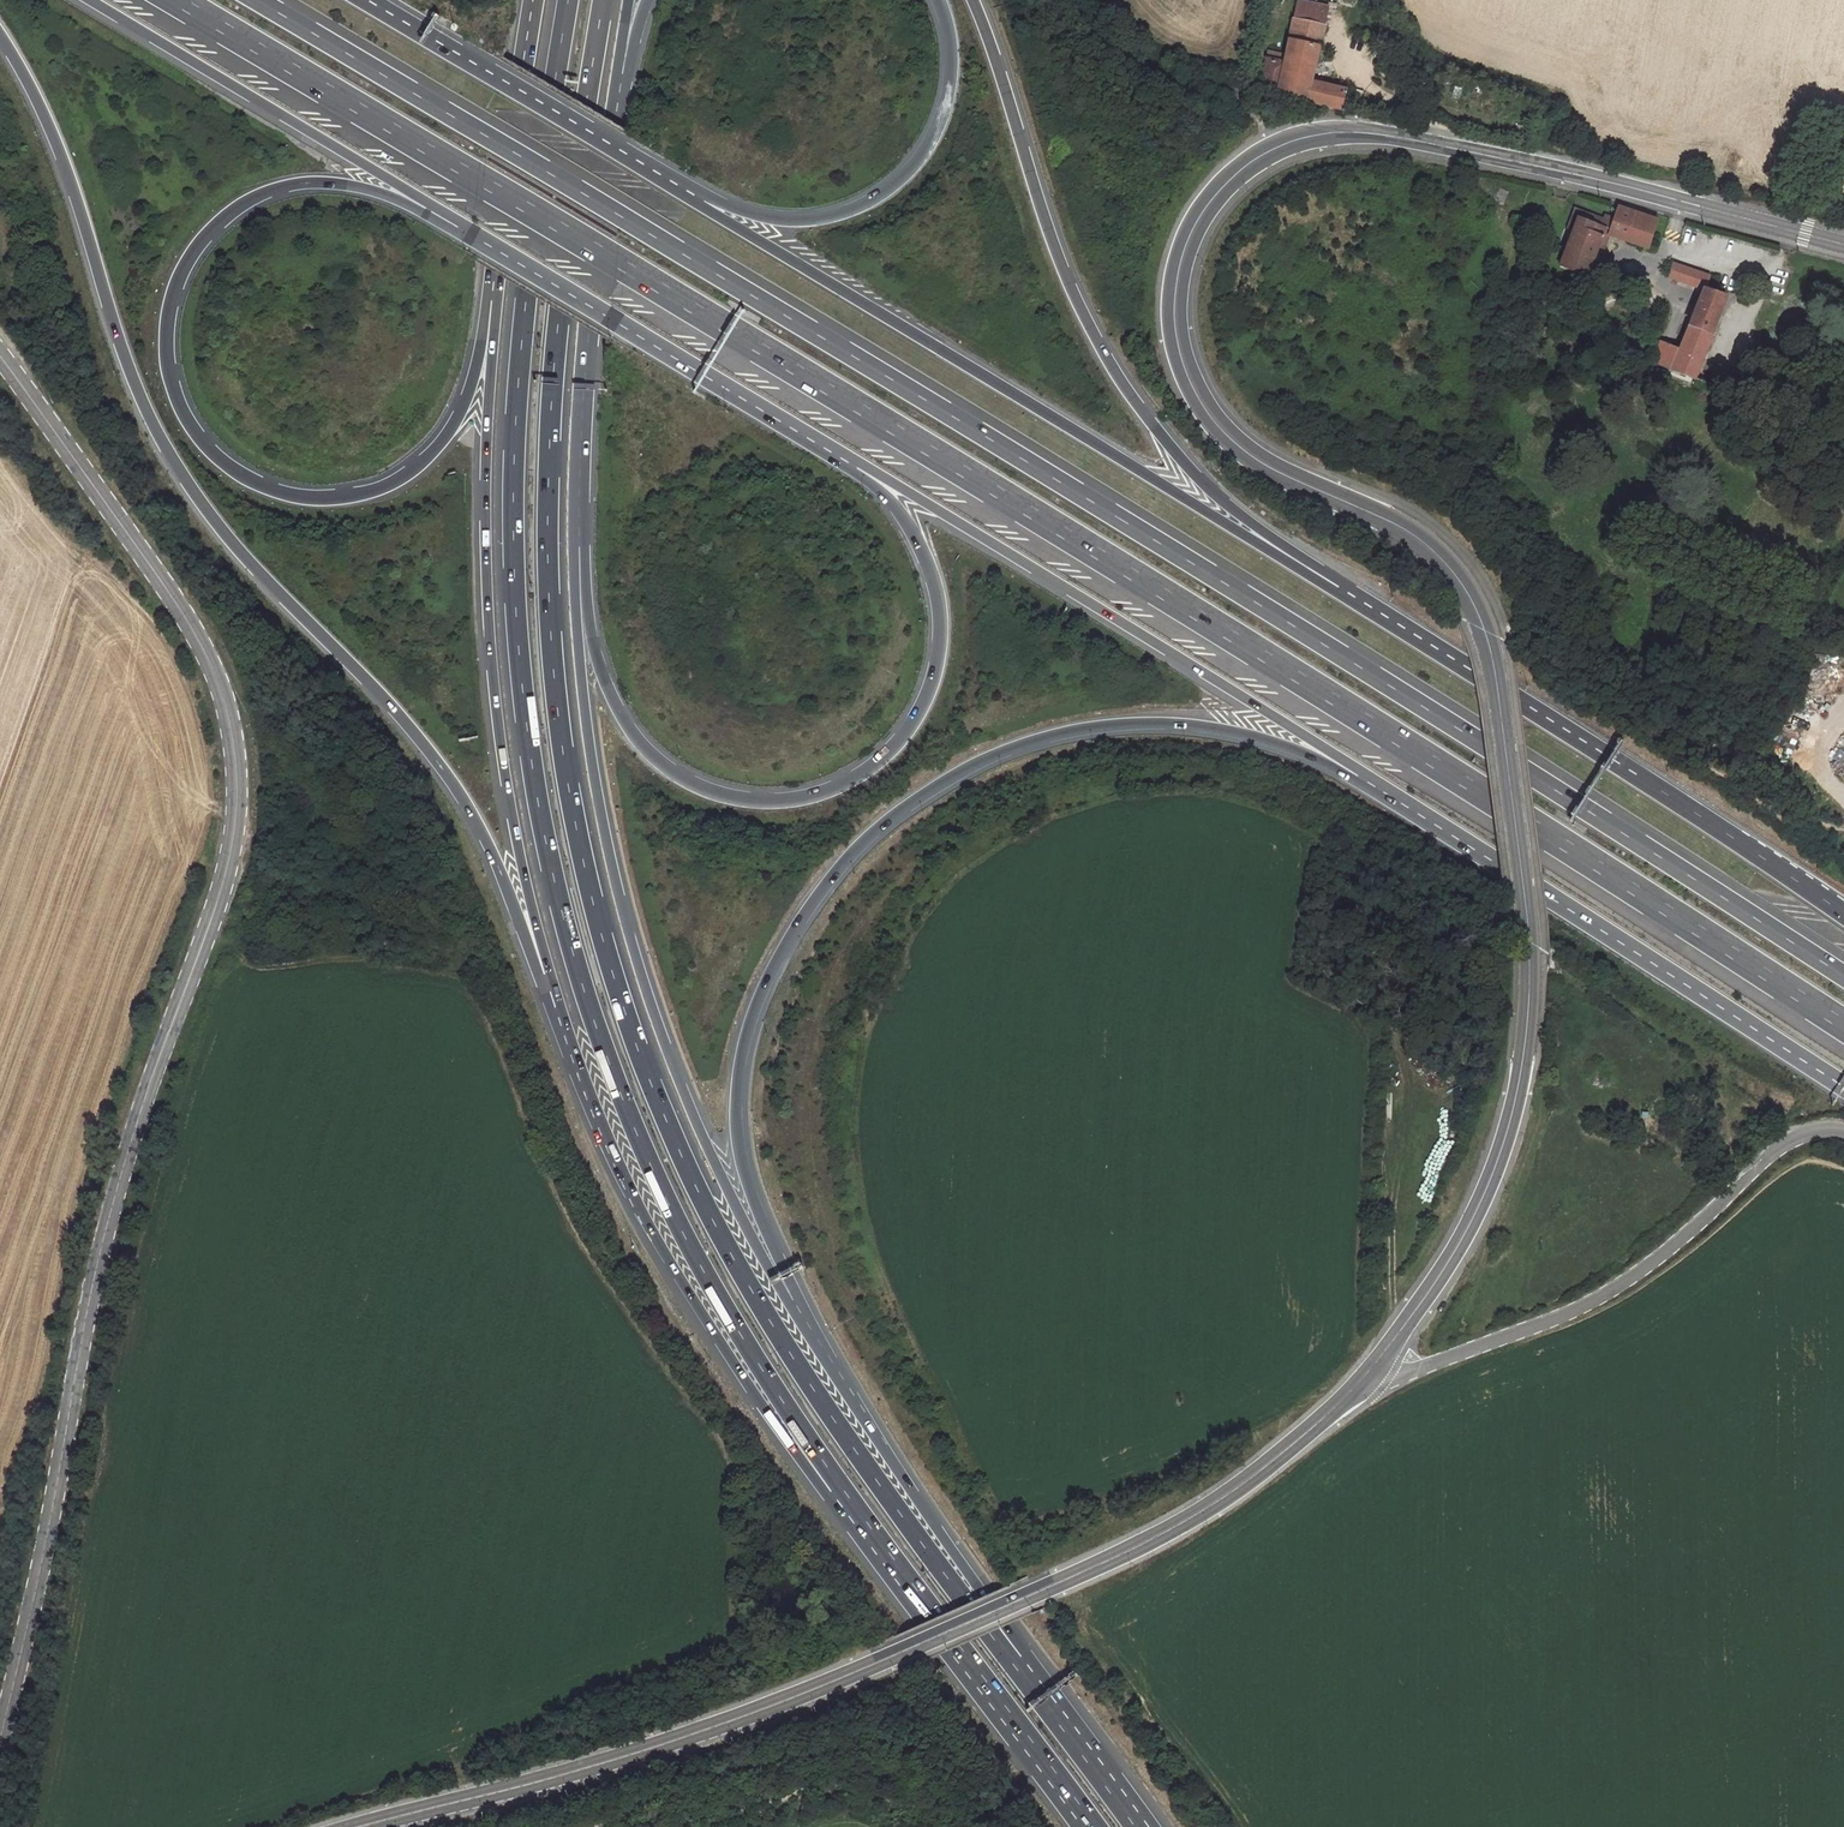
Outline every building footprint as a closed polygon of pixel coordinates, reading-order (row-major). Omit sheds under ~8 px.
[(1270,52),(1261,91),(1342,110),(1346,91),(1315,83),(1334,0),(1300,0),(1287,56),(1270,52)] [(1614,220),(1609,236),(1611,236),(1612,233),(1649,245),(1658,219),(1619,206),(1614,220)] [(1573,234),(1576,225),(1579,218),(1588,221),(1589,215),(1575,210),(1568,233),(1573,234)] [(1604,250),(1609,236),(1614,220),(1605,217),(1603,222),(1595,220),(1596,218),(1589,215),(1588,221),(1579,218),(1576,225),(1573,234),(1563,266),(1589,274),(1598,248),(1604,250)] [(1611,236),(1648,249),(1649,245),(1612,233),(1611,236)] [(1673,275),(1707,287),(1711,275),(1678,262),(1673,275)] [(1682,351),(1675,370),(1696,378),(1729,295),(1707,287),(1682,351)] [(1675,370),(1682,351),(1661,342),(1653,362),(1675,370)] [(1532,344),(1528,355),(1543,361),(1546,350),(1532,344)] [(1745,377),(1738,394),(1749,398),(1755,381),(1745,377)] [(1772,433),(1769,438),(1776,443),(1780,438),(1772,433)]
